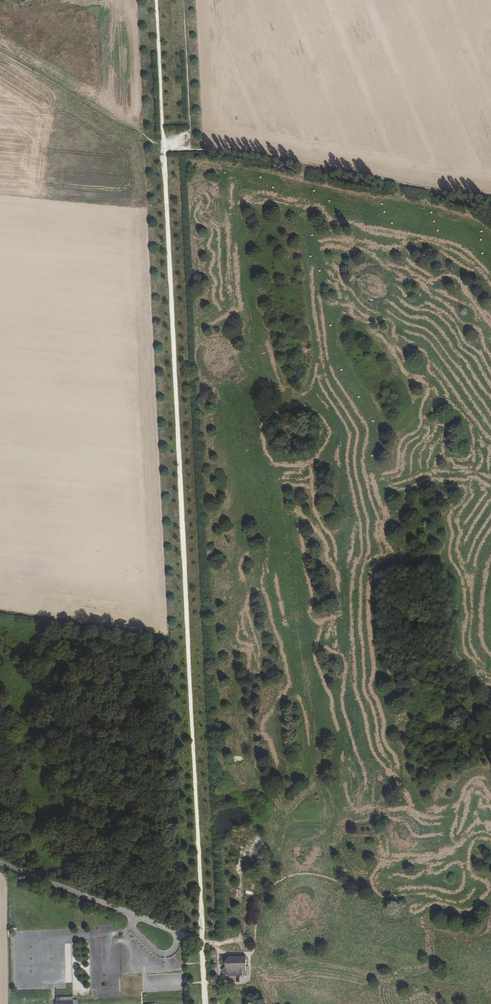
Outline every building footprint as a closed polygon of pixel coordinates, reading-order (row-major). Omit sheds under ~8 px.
[(253,855),(254,861),(263,861),(262,848),(265,848),(265,840),(261,840),(261,836),(252,837),(253,846),(245,846),(246,855),(253,855)] [(75,977),(76,943),(65,943),(65,950),(61,950),(61,963),(63,963),(63,968),(59,968),(59,972),(54,972),(54,982),(72,982),(72,977),(75,977)] [(222,969),(231,977),(241,976),(241,973),(246,972),(246,976),(251,975),(252,972),(251,965),(247,965),(246,955),(227,956),(227,961),(225,963),(226,964),(222,969)]
